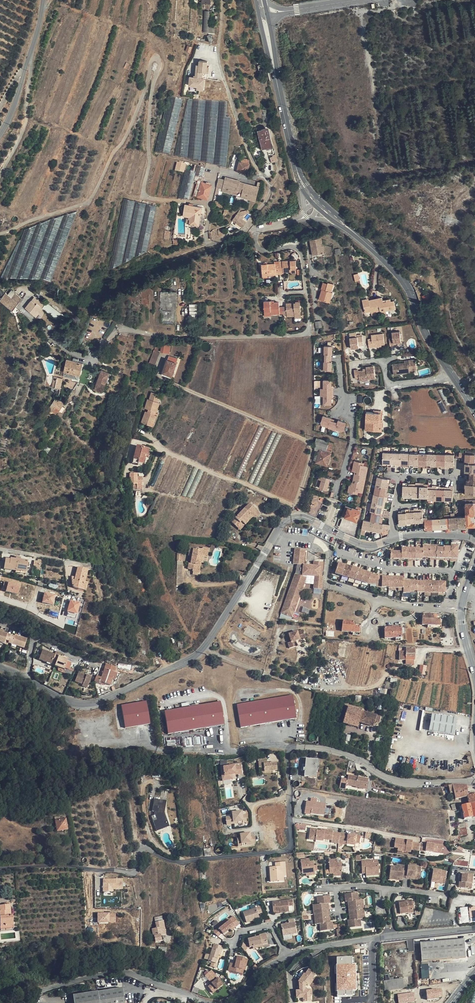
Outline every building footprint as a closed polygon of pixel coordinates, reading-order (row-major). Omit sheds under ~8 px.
[(207,61),(199,60),(199,65),(198,77),(195,77),(190,77),(189,86),(197,86),(204,87),(204,78),(205,72),(208,72),(209,66),(207,66),(207,61)] [(155,151),(169,154),(182,99),(169,96),(155,151)] [(175,155),(225,168),(230,118),(225,118),(227,102),(188,99),(175,155)] [(267,129),(259,131),(263,148),(272,146),(267,129)] [(249,160),(241,158),(237,171),(247,174),(249,165),(249,160)] [(180,164),(180,163),(177,162),(175,170),(183,173),(186,164),(181,163),(181,164),(180,164)] [(194,176),(195,176),(202,178),(204,169),(196,166),(195,172),(194,176)] [(195,172),(185,170),(178,199),(189,200),(194,176),(195,172)] [(202,178),(195,176),(194,180),(197,181),(193,196),(208,200),(212,185),(203,182),(204,178),(202,178)] [(239,181),(225,177),(224,179),(222,188),(229,190),(229,188),(237,191),(238,188),(239,182),(239,181)] [(256,187),(244,183),(241,192),(241,194),(247,196),(248,195),(256,197),(260,183),(257,182),(256,187)] [(122,264),(135,202),(124,199),(109,270),(122,264)] [(146,204),(135,202),(122,264),(134,257),(146,204)] [(157,206),(146,204),(134,257),(147,251),(157,206)] [(202,207),(185,204),(183,216),(189,216),(189,218),(187,218),(186,223),(199,225),(202,207)] [(51,219),(24,230),(21,241),(19,240),(1,277),(6,280),(7,277),(40,278),(41,277),(51,281),(77,211),(51,219)] [(246,222),(239,217),(241,216),(239,212),(236,215),(237,215),(233,221),(243,227),(246,222)] [(314,249),(312,249),(313,255),(324,253),(321,237),(311,239),(311,244),(313,244),(314,249)] [(291,269),(296,269),(296,260),(279,261),(279,262),(275,262),(275,263),(262,264),(262,273),(268,273),(268,275),(280,274),(280,272),(291,272),(291,269)] [(327,297),(332,296),(333,292),(331,292),(334,284),(328,282),(328,283),(323,282),(321,289),(322,289),(324,289),(323,292),(321,292),(319,299),(326,301),(327,297)] [(15,294),(13,297),(9,294),(8,295),(3,291),(0,291),(0,299),(0,300),(0,301),(13,311),(15,309),(22,299),(15,294)] [(177,292),(161,291),(160,311),(161,311),(160,323),(176,324),(177,292)] [(368,301),(367,299),(362,300),(365,312),(371,311),(371,312),(376,311),(380,311),(381,314),(386,313),(386,311),(396,309),(394,300),(391,301),(390,299),(386,300),(386,302),(383,303),(383,301),(382,297),(368,301)] [(46,310),(43,308),(42,307),(46,302),(43,300),(41,302),(38,300),(37,300),(34,298),(25,308),(36,317),(39,313),(42,316),(46,310)] [(270,303),(270,301),(264,301),(265,312),(270,312),(270,314),(283,314),(283,307),(279,307),(279,302),(274,302),(270,303)] [(296,302),(293,303),(286,303),(286,307),(287,315),(295,315),(295,316),(301,316),(300,301),(296,301),(296,302)] [(46,310),(58,319),(62,313),(47,302),(43,308),(46,310)] [(401,342),(400,331),(392,332),(392,338),(388,338),(389,346),(393,345),(393,343),(401,342)] [(384,344),(383,334),(370,335),(370,339),(367,339),(368,348),(372,347),(372,345),(380,344),(384,344)] [(362,336),(350,338),(351,349),(358,348),(358,345),(363,345),(362,336)] [(321,354),(321,358),(330,358),(329,354),(332,354),(332,346),(324,346),(324,347),(324,354),(322,354),(321,354)] [(157,352),(154,350),(149,362),(155,364),(160,353),(157,352)] [(329,361),(330,358),(321,358),(321,362),(322,362),(324,362),(324,369),(324,370),(332,370),(332,362),(329,361)] [(78,362),(73,361),(67,359),(64,372),(69,373),(80,375),(83,363),(78,362)] [(174,370),(176,366),(177,363),(167,359),(163,372),(172,376),(174,370)] [(405,363),(393,364),(394,374),(404,374),(411,373),(411,370),(417,370),(416,360),(409,360),(409,362),(405,363)] [(111,369),(102,366),(97,385),(105,388),(111,369)] [(374,366),(366,367),(366,368),(367,370),(363,371),(358,371),(358,369),(355,370),(356,378),(359,378),(360,380),(370,379),(375,378),(374,366)] [(58,388),(60,389),(63,379),(54,376),(52,387),(54,388),(58,388)] [(78,382),(68,380),(66,388),(73,390),(78,382)] [(321,388),(321,392),(332,393),(332,387),(332,380),(324,380),(324,381),(324,388),(322,388),(321,388)] [(155,411),(156,411),(157,412),(160,402),(158,402),(160,395),(152,392),(150,399),(148,399),(145,408),(147,409),(149,409),(148,412),(146,411),(142,422),(150,425),(153,419),(155,420),(157,415),(155,415),(154,414),(155,411)] [(332,398),(332,393),(321,392),(321,396),(322,396),(324,396),(324,403),(324,405),(332,405),(332,398)] [(59,412),(64,404),(57,399),(56,398),(55,399),(48,410),(52,412),(54,409),(58,412),(59,412)] [(381,413),(374,413),(367,412),(366,430),(372,430),(381,431),(381,428),(382,428),(383,421),(381,421),(381,419),(381,413)] [(328,429),(332,430),(334,422),(331,421),(331,418),(323,416),(321,424),(322,424),(329,426),(328,428),(328,429)] [(334,422),(332,430),(335,431),(336,430),(336,428),(343,430),(344,431),(347,423),(338,421),(338,423),(334,422)] [(317,461),(316,462),(328,465),(334,443),(317,438),(315,443),(317,444),(315,450),(316,451),(319,451),(317,461)] [(1,439),(0,444),(0,469),(3,470),(9,441),(1,439)] [(138,463),(142,464),(144,455),(147,456),(149,449),(145,448),(145,447),(137,445),(133,460),(138,461),(138,463)] [(449,465),(454,465),(454,458),(455,454),(445,454),(436,454),(428,454),(419,453),(410,453),(401,453),(392,453),(383,452),(383,463),(388,464),(388,466),(392,467),(396,467),(396,466),(396,464),(400,464),(405,464),(405,466),(405,467),(409,467),(413,467),(414,466),(414,464),(418,464),(423,464),(423,467),(423,468),(427,468),(431,468),(431,467),(431,464),(436,465),(441,465),(441,467),(441,468),(445,468),(449,468),(449,467),(449,465)] [(474,463),(474,454),(466,454),(466,453),(459,453),(459,457),(465,457),(465,463),(474,463)] [(352,472),(355,472),(357,464),(364,466),(365,463),(355,461),(352,472)] [(474,463),(465,463),(465,471),(468,472),(470,472),(474,472),(474,463)] [(355,472),(354,477),(366,480),(369,466),(364,466),(357,464),(355,472)] [(470,472),(470,479),(468,479),(466,479),(466,481),(474,481),(474,472),(470,472)] [(137,473),(130,473),(130,484),(133,484),(134,488),(142,489),(143,477),(137,477),(137,473)] [(326,481),(327,477),(320,475),(319,479),(322,480),(320,487),(319,488),(327,490),(330,482),(326,481)] [(366,480),(354,477),(353,482),(352,491),(359,492),(363,493),(366,480)] [(387,483),(389,483),(390,483),(391,479),(377,477),(376,485),(374,494),(388,497),(388,493),(387,493),(385,492),(386,488),(387,483)] [(352,491),(353,482),(350,482),(348,493),(358,495),(359,492),(352,491)] [(407,486),(407,484),(407,483),(403,483),(403,496),(411,497),(419,497),(428,497),(428,500),(436,500),(444,500),(453,500),(453,493),(454,486),(449,486),(449,487),(449,489),(445,489),(440,489),(440,487),(440,486),(436,486),(432,486),(432,487),(432,489),(428,489),(428,486),(424,486),(424,484),(424,483),(420,483),(416,483),(416,484),(416,486),(412,486),(407,486)] [(466,483),(465,483),(465,493),(474,493),(474,484),(466,483)] [(387,501),(388,497),(374,494),(372,503),(371,512),(372,512),(371,521),(380,523),(381,518),(383,518),(384,514),(385,510),(384,510),(382,510),(383,505),(384,500),(385,501),(387,501)] [(466,500),(466,503),(466,512),(466,513),(474,513),(474,514),(474,500),(466,500)] [(254,516),(256,518),(261,513),(249,503),(232,522),(241,530),(254,516)] [(361,510),(357,509),(353,508),(346,506),(343,515),(357,520),(361,510)] [(418,509),(418,508),(414,508),(414,509),(414,512),(415,522),(424,522),(423,520),(423,517),(423,511),(419,511),(418,509)] [(410,512),(410,510),(410,509),(406,509),(407,523),(415,522),(414,512),(410,512)] [(474,514),(474,513),(466,513),(466,516),(470,516),(471,526),(474,526),(474,524),(474,514)] [(458,527),(461,527),(466,526),(466,516),(457,517),(458,527)] [(450,527),(458,527),(457,517),(455,517),(451,517),(449,517),(450,527)] [(433,528),(442,528),(441,518),(437,518),(433,519),(433,528)] [(381,532),(382,531),(383,526),(386,527),(387,524),(382,523),(380,523),(371,521),(364,519),(362,528),(366,529),(381,532)] [(191,546),(187,570),(192,571),(192,573),(200,575),(203,558),(208,559),(210,549),(191,546)] [(437,548),(436,548),(429,547),(423,547),(422,558),(429,558),(450,559),(457,559),(458,546),(451,546),(451,548),(444,547),(443,549),(437,548)] [(420,550),(416,549),(415,549),(401,548),(401,552),(390,552),(390,559),(422,560),(422,558),(422,550),(420,550)] [(305,550),(295,549),(293,564),(297,564),(295,574),(281,613),(285,614),(285,615),(289,616),(292,617),(294,612),(295,612),(297,604),(300,595),(301,595),(303,587),(306,578),(302,577),(303,575),(315,576),(314,589),(322,590),(323,577),(322,577),(323,563),(314,562),(313,566),(303,565),(305,550)] [(17,571),(26,572),(27,561),(10,559),(10,560),(5,559),(4,569),(17,571)] [(352,568),(338,563),(335,574),(369,584),(372,574),(358,570),(359,569),(352,567),(352,568)] [(77,567),(75,577),(74,581),(72,580),(72,581),(72,583),(73,585),(74,588),(77,589),(83,590),(85,582),(88,570),(77,567)] [(410,581),(405,581),(403,581),(403,578),(382,577),(382,587),(389,587),(389,588),(398,588),(403,588),(403,589),(403,593),(410,593),(410,591),(417,591),(417,592),(445,593),(445,582),(415,581),(410,581)] [(18,594),(21,585),(5,580),(2,590),(18,594)] [(44,592),(42,603),(54,605),(56,594),(44,592)] [(67,611),(78,614),(81,602),(71,600),(67,611)] [(434,619),(434,617),(434,615),(423,614),(423,625),(428,625),(433,625),(433,628),(442,628),(442,620),(435,620),(434,619)] [(354,624),(354,622),(343,621),(342,631),(353,632),(353,635),(361,636),(362,627),(355,627),(353,626),(354,624)] [(394,628),(392,628),(385,628),(385,638),(396,638),(401,638),(402,638),(401,627),(394,628)] [(304,636),(302,630),(288,634),(290,642),(287,643),(289,649),(295,647),(293,642),(295,641),(299,640),(298,638),(304,636)] [(8,641),(11,634),(3,632),(0,631),(0,642),(4,643),(5,640),(8,641)] [(8,643),(12,644),(16,646),(24,648),(27,638),(15,634),(14,636),(11,634),(8,641),(8,643)] [(39,659),(55,665),(58,655),(55,654),(43,649),(39,659)] [(415,661),(415,649),(406,649),(399,649),(399,652),(400,652),(400,660),(406,660),(415,661)] [(68,659),(58,655),(55,665),(54,666),(64,669),(64,668),(67,661),(68,659)] [(106,663),(104,668),(114,672),(116,667),(106,663)] [(114,672),(104,668),(101,677),(96,675),(94,682),(99,684),(100,682),(110,685),(112,679),(114,672)] [(78,672),(75,681),(83,684),(82,686),(87,688),(91,677),(87,674),(86,675),(78,672)] [(293,695),(237,705),(241,728),(297,719),(293,695)] [(146,701),(121,705),(125,728),(150,724),(146,701)] [(220,702),(164,711),(168,734),(224,725),(220,702)] [(357,728),(359,722),(374,726),(375,722),(377,715),(362,711),(362,710),(348,706),(343,720),(348,722),(352,724),(352,726),(357,728)] [(457,719),(432,715),(429,730),(454,735),(457,719)] [(267,759),(259,760),(259,769),(264,769),(265,772),(273,771),(278,771),(277,763),(268,764),(267,759)] [(315,769),(316,760),(306,759),(305,769),(306,769),(306,770),(305,771),(304,776),(309,777),(309,774),(316,775),(317,769),(315,769)] [(235,764),(221,766),(222,779),(230,778),(229,774),(232,773),(236,773),(236,774),(242,773),(241,765),(235,765),(235,764)] [(342,778),(340,788),(346,789),(347,784),(356,786),(356,787),(367,788),(369,778),(362,778),(362,779),(358,778),(358,777),(348,775),(348,779),(342,778)] [(468,794),(467,786),(452,785),(454,792),(456,799),(468,796),(468,794)] [(165,806),(167,800),(155,798),(152,810),(155,811),(157,811),(158,805),(165,806)] [(326,804),(307,801),(305,812),(324,815),(326,804)] [(474,817),(474,803),(469,804),(461,805),(463,812),(464,819),(474,817)] [(164,812),(165,806),(158,805),(157,811),(155,811),(154,815),(152,816),(157,831),(169,826),(164,812)] [(247,814),(243,814),(243,811),(233,812),(233,815),(227,816),(227,824),(248,822),(247,814)] [(65,819),(55,821),(57,831),(67,829),(65,819)] [(323,829),(323,831),(321,831),(317,830),(317,829),(311,828),(310,834),(316,835),(315,840),(323,841),(323,839),(332,840),(332,839),(339,840),(343,840),(343,841),(347,841),(347,844),(355,845),(355,842),(360,843),(360,836),(352,835),(350,834),(340,833),(333,832),(333,831),(323,829)] [(467,834),(466,828),(458,829),(457,829),(458,836),(467,834)] [(238,838),(239,846),(256,844),(255,835),(251,836),(251,832),(241,833),(241,838),(238,838)] [(419,850),(420,843),(412,842),(413,841),(396,838),(395,848),(398,848),(406,849),(405,852),(411,852),(411,850),(419,851),(419,850)] [(427,844),(426,851),(442,854),(443,846),(427,843),(427,844)] [(306,873),(315,872),(314,862),(310,862),(309,858),(301,860),(302,874),(306,873)] [(333,874),(342,873),(342,862),(338,863),(337,859),(329,860),(329,870),(329,874),(333,874)] [(373,862),(373,860),(361,861),(362,873),(366,873),(373,873),(373,875),(379,875),(378,862),(373,862)] [(283,871),(285,871),(285,862),(275,863),(276,867),(270,867),(271,882),(284,881),(283,876),(283,871)] [(408,866),(408,865),(397,864),(396,866),(391,866),(389,879),(395,880),(395,877),(403,878),(406,878),(408,866)] [(416,867),(408,866),(406,878),(410,879),(411,877),(420,878),(421,869),(416,869),(416,867)] [(441,872),(441,870),(433,869),(431,882),(435,882),(436,880),(445,882),(446,873),(441,872)] [(470,883),(472,884),(473,875),(460,874),(460,878),(462,878),(461,888),(469,889),(470,883)] [(102,878),(102,891),(113,891),(113,889),(124,889),(123,878),(102,878)] [(361,905),(361,900),(358,900),(357,893),(345,894),(346,902),(347,902),(348,902),(349,901),(349,903),(348,903),(349,911),(364,909),(363,905),(361,905)] [(329,896),(325,896),(317,897),(318,905),(315,905),(316,910),(314,910),(314,914),(329,913),(329,905),(327,905),(327,904),(328,904),(330,903),(330,896),(329,896)] [(282,912),(289,912),(288,906),(293,906),(293,900),(272,902),(273,911),(279,911),(279,913),(281,913),(281,912),(282,912)] [(403,903),(402,901),(398,901),(400,914),(408,913),(408,911),(413,910),(412,902),(403,903)] [(0,929),(5,928),(6,928),(10,928),(13,927),(12,915),(11,915),(9,916),(9,911),(10,910),(10,905),(9,905),(9,903),(4,903),(4,905),(0,906),(0,924),(0,929)] [(253,920),(256,919),(260,918),(258,914),(262,912),(260,907),(243,912),(246,922),(253,920)] [(364,913),(364,909),(349,911),(350,918),(351,918),(351,920),(350,920),(348,920),(349,928),(361,927),(360,919),(363,919),(362,914),(364,913)] [(110,912),(98,912),(98,923),(116,922),(116,913),(110,913),(110,912)] [(330,920),(329,913),(314,914),(315,919),(317,919),(317,924),(320,924),(321,931),(333,930),(333,922),(330,922),(329,922),(329,921),(330,920)] [(166,934),(162,916),(155,917),(157,928),(152,929),(153,936),(155,936),(156,942),(162,941),(160,935),(163,935),(166,934)] [(234,926),(235,927),(240,924),(234,916),(229,919),(230,920),(219,929),(218,928),(214,931),(218,936),(222,933),(226,930),(227,931),(230,929),(234,926)] [(289,923),(281,925),(283,936),(296,933),(294,922),(294,919),(288,920),(289,923)] [(261,942),(268,941),(266,933),(259,935),(259,937),(248,939),(250,947),(253,947),(262,945),(261,942)] [(465,958),(464,940),(420,943),(422,966),(425,966),(425,964),(428,964),(428,961),(465,958)] [(220,950),(222,951),(223,947),(214,944),(208,961),(213,963),(215,958),(217,959),(218,955),(220,950)] [(166,948),(162,947),(161,952),(158,951),(158,957),(165,958),(166,948)] [(242,970),(245,960),(245,958),(237,956),(236,961),(235,964),(234,964),(230,963),(228,971),(240,974),(241,970),(242,970)] [(352,956),(337,957),(337,964),(336,964),(337,991),(338,991),(338,996),(355,995),(355,990),(357,990),(356,963),(354,963),(354,957),(352,957),(352,956)] [(213,985),(209,988),(213,993),(223,985),(211,970),(205,975),(212,983),(213,985)] [(299,983),(300,991),(305,990),(305,987),(307,984),(311,979),(311,980),(315,975),(309,970),(305,975),(304,975),(298,982),(299,983)] [(386,990),(404,988),(403,979),(385,980),(386,990)] [(97,992),(98,1002),(123,1002),(121,989),(97,992)] [(311,998),(311,990),(305,990),(300,991),(296,991),(297,999),(303,998),(304,1002),(312,1002),(311,998)] [(97,992),(72,996),(73,1002),(98,1002),(97,992)]
